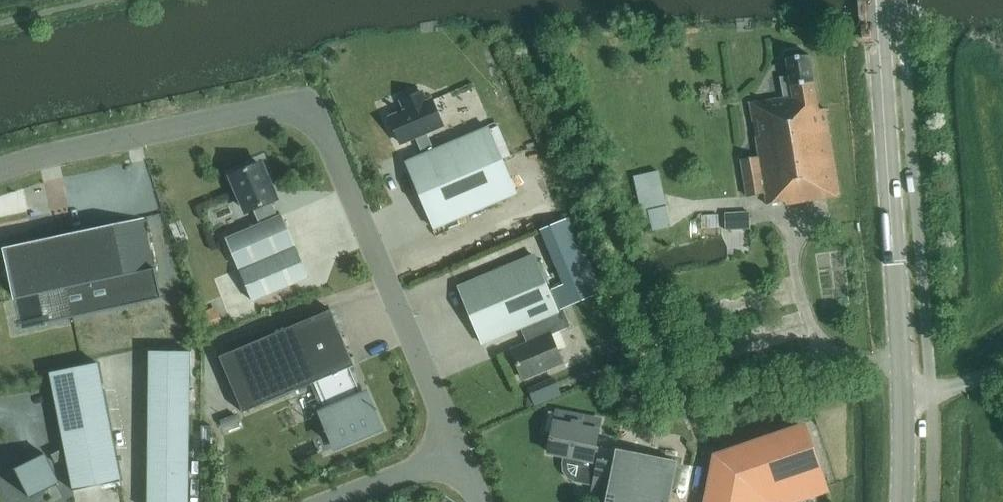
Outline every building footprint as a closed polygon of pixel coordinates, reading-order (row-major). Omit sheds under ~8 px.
[(786,205),(840,196),(826,108),(819,109),(810,54),(787,58),(790,76),(781,77),(784,97),(751,103),(759,157),(741,160),(747,196),(765,193),(767,204),(786,201),(786,205)] [(417,140),(424,158),(435,154),(428,136),(444,129),(434,104),(428,107),(424,95),(403,104),(407,115),(392,122),(402,147),(417,140)] [(490,131),(435,154),(424,158),(408,165),(436,232),(518,198),(490,131)] [(254,209),(272,201),(276,200),(260,163),(232,175),(248,211),(254,209)] [(666,207),(659,171),(635,177),(645,223),(652,221),(654,231),(673,227),(668,206),(666,207)] [(272,201),(254,209),(260,224),(226,238),(239,269),(295,245),(282,215),(278,216),(272,201)] [(750,212),(725,213),(726,229),(750,228),(750,212)] [(719,229),(718,215),(701,216),(701,230),(719,229)] [(602,291),(571,217),(541,230),(564,285),(550,291),(557,310),(602,291)] [(8,250),(25,329),(162,300),(145,222),(8,250)] [(239,269),(253,300),(309,277),(295,245),(239,269)] [(529,324),(558,310),(534,255),(459,287),(483,343),(521,327),(529,324)] [(564,308),(558,310),(529,324),(536,340),(512,350),(524,378),(563,362),(552,335),(571,326),(564,308)] [(327,411),(362,396),(349,367),(354,365),(331,309),(220,356),(243,412),(314,382),(327,411)] [(201,314),(207,331),(220,326),(214,310),(201,314)] [(185,354),(144,354),(144,374),(185,375),(185,354)] [(92,365),(45,374),(68,493),(116,483),(92,365)] [(185,375),(144,374),(144,394),(185,395),(185,375)] [(552,380),(526,392),(533,408),(559,397),(552,380)] [(185,395),(144,394),(144,414),(185,415),(185,395)] [(362,396),(327,411),(322,413),(336,447),(381,428),(367,394),(362,396)] [(601,499),(610,453),(603,451),(593,449),(599,421),(553,412),(552,416),(547,414),(544,434),(546,435),(542,457),(562,461),(560,469),(562,475),(565,481),(569,483),(573,486),(577,486),(590,488),(589,497),(601,499)] [(185,415),(144,414),(144,435),(184,435),(185,415)] [(827,494),(801,426),(710,457),(701,501),(805,501),(827,494)] [(144,435),(143,501),(184,501),(184,435),(144,435)] [(643,440),(621,435),(618,447),(641,451),(643,440)] [(610,453),(601,499),(601,501),(667,501),(674,464),(610,453)] [(39,457),(5,472),(20,501),(52,484),(39,457)]
